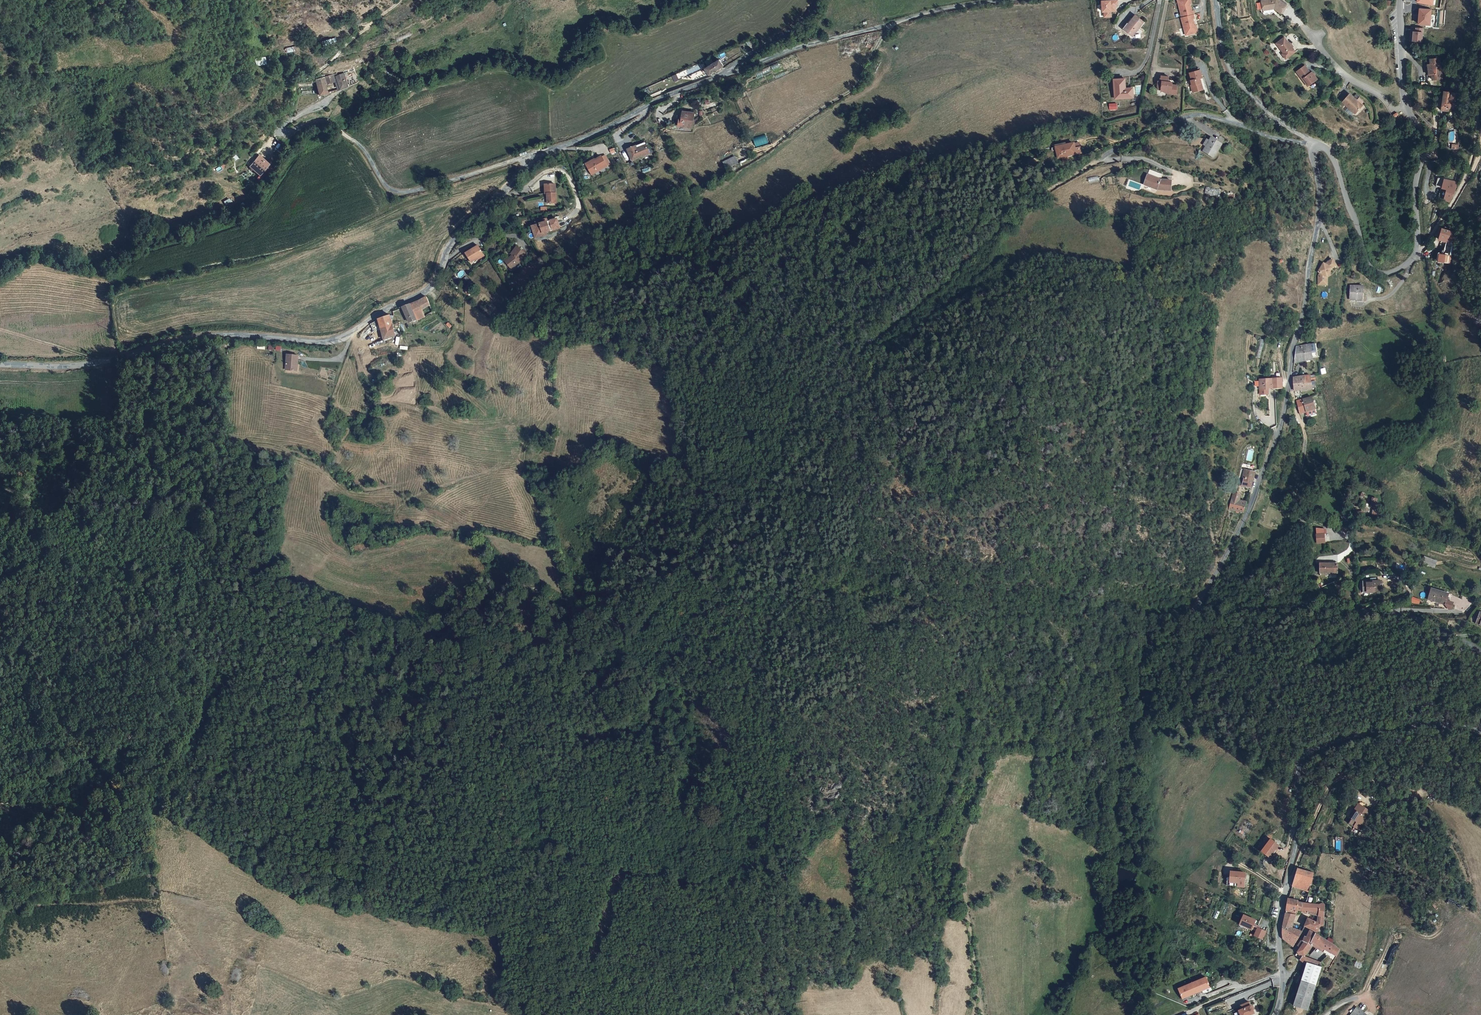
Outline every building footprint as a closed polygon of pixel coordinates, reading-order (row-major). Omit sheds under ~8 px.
[(1187,0),(1178,0),(1183,17),(1182,18),(1186,35),(1193,34),(1196,29),(1195,26),(1193,19),(1194,19),(1194,15),(1193,11),(1192,11),(1190,4),(1189,1),(1187,0)] [(1261,0),(1263,11),(1275,9),(1281,13),(1286,5),(1280,0),(1263,0),(1261,0)] [(1118,6),(1117,1),(1102,1),(1102,12),(1104,12),(1104,17),(1111,17),(1111,11),(1116,11),(1115,6),(1118,6)] [(1420,7),(1418,24),(1431,25),(1433,9),(1420,7)] [(1130,25),(1125,30),(1132,36),(1144,22),(1136,15),(1131,20),(1129,23),(1130,25)] [(1129,23),(1131,20),(1130,19),(1122,28),(1125,30),(1130,25),(1129,23)] [(1421,28),(1409,27),(1408,33),(1407,40),(1419,42),(1421,28)] [(1285,38),(1276,45),(1283,55),(1287,60),(1296,53),(1285,38)] [(256,65),(266,65),(266,57),(255,57),(256,65)] [(1441,78),(1441,58),(1432,58),(1432,63),(1429,63),(1429,74),(1432,74),(1432,79),(1441,78)] [(709,74),(723,66),(719,60),(705,68),(709,74)] [(1309,73),(1303,66),(1295,72),(1304,83),(1306,82),(1308,86),(1316,80),(1311,72),(1309,73)] [(343,70),(333,72),(336,80),(339,91),(349,88),(343,70)] [(1201,71),(1191,73),(1193,80),(1192,80),(1195,92),(1203,90),(1201,83),(1200,83),(1199,79),(1203,78),(1201,71)] [(333,72),(313,78),(315,84),(325,82),(325,83),(336,80),(333,72)] [(1169,77),(1161,76),(1161,81),(1162,81),(1162,83),(1158,82),(1158,86),(1161,87),(1160,90),(1166,91),(1166,93),(1176,94),(1177,86),(1173,85),(1174,82),(1173,80),(1169,80),(1169,77)] [(1115,99),(1133,98),(1133,90),(1127,91),(1126,78),(1114,78),(1115,99)] [(325,82),(315,84),(315,86),(319,97),(329,94),(325,83),(325,82)] [(1443,90),(1441,110),(1450,111),(1450,109),(1455,110),(1457,100),(1456,100),(1451,99),(1452,91),(1443,90)] [(1356,101),(1348,94),(1341,103),(1354,114),(1364,103),(1358,98),(1356,101)] [(680,128),(693,130),(693,128),(694,121),(695,114),(682,113),(682,114),(681,114),(680,128)] [(694,121),(693,128),(695,128),(703,120),(701,116),(695,121),(694,121)] [(1207,141),(1204,145),(1214,152),(1222,138),(1213,131),(1211,135),(1208,133),(1204,139),(1207,141)] [(1056,157),(1060,156),(1067,155),(1080,152),(1079,146),(1074,147),(1073,142),(1054,146),(1056,157)] [(630,161),(648,154),(645,143),(626,150),(630,161)] [(273,155),(261,147),(256,153),(251,161),(264,169),(273,155)] [(726,159),(724,153),(717,157),(721,164),(725,162),(724,160),(726,159)] [(264,169),(269,173),(272,169),(274,165),(277,161),(278,158),(273,155),(264,169)] [(601,158),(607,166),(611,164),(605,155),(601,158)] [(1436,156),(1438,164),(1445,162),(1443,155),(1436,156)] [(592,175),(607,166),(601,158),(595,161),(596,162),(587,167),(592,175)] [(1160,180),(1148,176),(1146,185),(1157,189),(1171,190),(1172,181),(1160,180)] [(1094,178),(1084,181),(1087,187),(1096,184),(1094,178)] [(1454,185),(1455,181),(1445,180),(1442,189),(1447,190),(1444,200),(1449,202),(1453,194),(1456,187),(1456,184),(1454,185)] [(547,204),(555,204),(555,185),(546,185),(546,194),(548,194),(547,204)] [(545,223),(534,226),(536,235),(545,233),(559,229),(557,220),(548,222),(545,223)] [(1455,232),(1454,228),(1442,224),(1441,232),(1440,235),(1449,236),(1447,249),(1441,248),(1437,257),(1449,260),(1454,244),(1452,243),(1455,232)] [(534,226),(531,227),(534,239),(546,235),(545,233),(536,235),(534,226)] [(1441,232),(1438,231),(1434,236),(1432,239),(1438,241),(1440,235),(1441,232)] [(471,263),(484,256),(478,246),(466,254),(471,263)] [(511,258),(505,263),(511,270),(520,263),(526,255),(517,247),(511,255),(514,257),(512,259),(511,258)] [(1320,267),(1315,275),(1317,276),(1315,279),(1315,285),(1323,285),(1323,281),(1328,272),(1333,270),(1329,263),(1322,268),(1320,267)] [(1349,303),(1361,303),(1361,296),(1363,296),(1363,290),(1350,290),(1349,303)] [(421,311),(429,306),(426,298),(415,303),(402,309),(409,324),(424,318),(421,311)] [(397,337),(390,316),(379,321),(386,342),(397,337)] [(1311,346),(1296,349),(1295,351),(1293,366),(1313,361),(1312,359),(1311,346)] [(297,355),(286,354),(284,368),(295,370),(297,355)] [(1311,376),(1293,379),(1295,387),(1296,393),(1313,390),(1313,389),(1318,389),(1316,381),(1312,382),(1311,376)] [(1271,391),(1271,393),(1282,392),(1282,387),(1282,381),(1267,383),(1268,391),(1271,391)] [(1268,391),(1267,383),(1255,384),(1255,385),(1255,394),(1256,395),(1264,395),(1264,393),(1268,393),(1268,394),(1271,393),(1271,391),(1268,391)] [(1310,398),(1297,403),(1300,409),(1302,415),(1317,410),(1313,398),(1310,398)] [(1253,486),(1256,477),(1249,475),(1241,473),(1240,473),(1237,481),(1242,483),(1240,489),(1251,492),(1253,486)] [(1377,508),(1380,499),(1373,497),(1371,507),(1377,508)] [(1233,499),(1229,514),(1243,518),(1246,507),(1239,506),(1241,501),(1233,499)] [(1317,535),(1317,543),(1325,543),(1324,534),(1317,535)] [(1320,573),(1337,573),(1337,562),(1325,562),(1325,564),(1320,564),(1320,573)] [(1364,581),(1364,593),(1383,592),(1382,580),(1364,581)] [(1423,590),(1439,598),(1441,603),(1443,604),(1446,598),(1443,596),(1446,590),(1427,580),(1423,590)] [(1413,596),(1411,602),(1419,605),(1421,600),(1413,596)] [(1480,627),(1480,615),(1476,613),(1472,623),(1480,627)] [(1353,807),(1362,814),(1376,798),(1371,793),(1372,792),(1369,789),(1368,789),(1367,789),(1365,790),(1354,803),(1356,804),(1353,807)] [(1270,857),(1279,845),(1271,839),(1262,852),(1270,857)] [(1310,892),(1312,883),(1314,874),(1299,867),(1296,876),(1293,885),(1310,892)] [(1245,872),(1231,870),(1231,875),(1230,881),(1238,881),(1238,885),(1244,885),(1245,872)] [(1230,881),(1231,875),(1227,875),(1226,884),(1238,885),(1238,881),(1230,881)] [(1303,911),(1305,899),(1289,896),(1288,900),(1284,913),(1292,914),(1293,909),(1303,911)] [(1306,927),(1317,932),(1321,925),(1324,926),(1327,902),(1324,901),(1324,903),(1305,899),(1303,911),(1303,912),(1309,913),(1310,911),(1320,914),(1318,923),(1310,920),(1306,927)] [(1283,920),(1290,921),(1292,914),(1284,913),(1284,915),(1283,920)] [(1243,915),(1239,924),(1251,929),(1253,925),(1255,920),(1243,915)] [(1287,940),(1293,947),(1306,927),(1295,922),(1290,921),(1283,920),(1283,924),(1283,930),(1284,937),(1287,940)] [(1265,931),(1257,927),(1255,931),(1254,935),(1262,939),(1265,931)] [(1296,951),(1302,955),(1313,942),(1317,934),(1311,929),(1308,935),(1306,934),(1303,939),(1301,938),(1298,943),(1296,943),(1294,946),(1298,949),(1296,951)] [(1332,954),(1336,948),(1336,947),(1317,934),(1313,942),(1332,955),(1332,954)] [(1341,951),(1336,948),(1332,954),(1336,957),(1341,951)] [(1300,960),(1302,955),(1296,951),(1294,954),(1300,960)] [(1329,960),(1327,958),(1322,961),(1302,955),(1300,960),(1301,961),(1308,965),(1308,963),(1322,968),(1329,960)] [(1308,963),(1308,965),(1295,1004),(1309,1009),(1322,968),(1308,963)] [(1206,976),(1178,987),(1182,997),(1210,985),(1206,976)] [(1240,1009),(1242,1014),(1249,1014),(1255,1012),(1252,1004),(1252,1005),(1250,1001),(1242,1004),(1243,1008),(1240,1009)] [(1357,1005),(1349,1014),(1371,1014),(1357,1005)]
